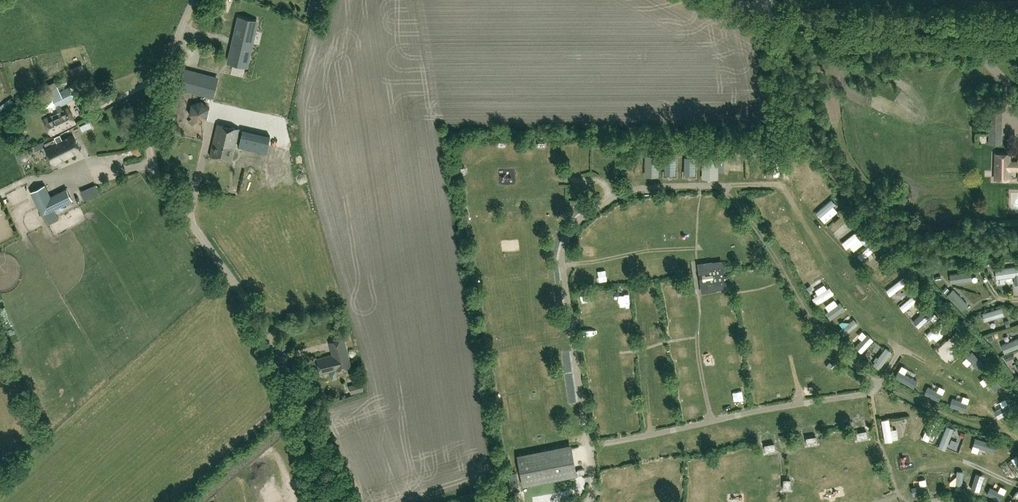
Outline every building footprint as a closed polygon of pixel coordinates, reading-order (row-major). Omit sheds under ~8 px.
[(248,60),(257,21),(239,17),(230,56),(248,60)] [(82,64),(70,68),(75,80),(86,75),(82,64)] [(217,77),(196,73),(192,90),(213,95),(217,77)] [(76,122),(68,107),(62,110),(59,105),(74,98),(69,87),(60,91),(58,85),(49,90),(52,95),(51,96),(59,112),(44,119),(51,135),(76,122)] [(3,115),(12,111),(8,101),(0,104),(0,108),(3,115)] [(190,113),(197,120),(207,117),(209,107),(202,101),(193,104),(190,113)] [(1001,144),(1002,104),(989,104),(988,143),(1001,144)] [(209,155),(232,160),(234,152),(237,153),(236,160),(246,163),(257,113),(247,111),(239,149),(235,148),(239,128),(217,123),(209,155)] [(57,142),(45,148),(53,164),(81,151),(73,134),(63,139),(60,134),(55,137),(57,142)] [(86,155),(100,149),(95,138),(82,143),(86,155)] [(490,155),(499,154),(499,144),(489,144),(490,155)] [(518,155),(518,145),(508,145),(508,155),(518,155)] [(1009,169),(1009,160),(1009,154),(995,154),(995,179),(1009,179),(1009,169)] [(793,179),(801,180),(801,155),(793,155),(793,179)] [(1009,160),(1009,169),(1017,169),(1017,160),(1009,160)] [(633,169),(642,168),(641,161),(631,163),(633,169)] [(42,215),(72,200),(67,188),(51,196),(45,185),(31,192),(42,215)] [(806,196),(810,201),(823,191),(819,185),(806,196)] [(708,195),(703,209),(713,213),(719,198),(708,195)] [(679,213),(677,196),(666,198),(669,215),(679,213)] [(686,196),(685,212),(695,212),(696,197),(686,196)] [(818,210),(824,217),(839,204),(833,198),(818,210)] [(649,201),(651,216),(661,215),(658,200),(649,201)] [(768,216),(784,208),(780,200),(763,208),(768,216)] [(637,203),(630,205),(634,221),(642,219),(637,203)] [(535,215),(525,216),(526,231),(536,230),(535,215)] [(602,218),(597,225),(609,236),(615,229),(602,218)] [(493,229),(491,219),(483,220),(485,230),(493,229)] [(862,236),(867,233),(862,226),(845,239),(853,250),(866,241),(862,236)] [(596,245),(601,239),(590,230),(585,236),(596,245)] [(749,232),(735,239),(740,249),(754,242),(749,232)] [(541,238),(533,239),(534,249),(542,248),(541,238)] [(480,240),(481,248),(490,248),(489,239),(480,240)] [(864,249),(870,255),(878,248),(872,242),(864,249)] [(759,247),(750,250),(755,262),(763,259),(759,247)] [(579,248),(579,256),(591,257),(591,248),(579,248)] [(798,258),(802,266),(814,259),(810,251),(798,258)] [(550,254),(539,255),(540,267),(551,266),(550,254)] [(888,258),(872,269),(877,276),(893,266),(888,258)] [(717,289),(725,287),(721,261),(703,264),(707,290),(717,289)] [(1017,276),(1017,266),(996,269),(997,279),(1017,276)] [(814,291),(827,286),(823,277),(821,270),(805,276),(809,285),(811,284),(814,291)] [(951,283),(971,281),(970,273),(950,276),(951,283)] [(904,299),(908,293),(903,289),(908,282),(902,277),(890,292),(896,297),(898,294),(904,299)] [(486,290),(496,290),(496,278),(486,278),(486,290)] [(684,281),(686,296),(694,296),(692,281),(684,281)] [(783,284),(772,288),(776,297),(787,293),(783,284)] [(813,295),(818,304),(836,294),(831,285),(813,295)] [(555,286),(545,287),(545,294),(556,293),(555,286)] [(619,299),(630,299),(629,288),(619,288),(619,299)] [(967,303),(953,289),(947,295),(961,309),(967,303)] [(515,300),(529,299),(529,290),(515,291),(515,300)] [(581,293),(583,305),(593,302),(590,291),(581,293)] [(655,293),(647,295),(649,303),(657,301),(655,293)] [(903,306),(911,314),(918,306),(916,305),(921,300),(915,294),(903,306)] [(836,297),(826,303),(829,308),(840,302),(836,297)] [(795,300),(784,304),(788,315),(799,311),(795,300)] [(555,302),(546,304),(548,314),(557,312),(555,302)] [(672,317),(683,317),(683,305),(672,305),(672,317)] [(490,316),(499,316),(499,307),(490,307),(490,316)] [(1001,307),(982,313),(984,321),(1003,315),(1001,307)] [(923,327),(934,317),(928,310),(917,320),(923,327)] [(731,326),(739,323),(736,312),(723,315),(725,322),(729,321),(731,326)] [(800,332),(808,329),(804,318),(796,321),(800,332)] [(850,331),(862,326),(859,320),(847,325),(850,331)] [(929,334),(934,341),(945,332),(943,330),(948,326),(944,321),(929,334)] [(559,323),(548,324),(550,335),(560,334),(559,323)] [(687,323),(672,324),(673,334),(688,333),(687,323)] [(533,330),(524,331),(524,343),(534,343),(533,330)] [(515,345),(514,334),(505,334),(505,346),(515,345)] [(872,334),(858,347),(864,353),(878,340),(872,334)] [(730,344),(730,346),(737,346),(737,335),(724,335),(724,344),(730,344)] [(967,350),(956,337),(941,349),(952,362),(967,350)] [(329,342),(333,354),(318,358),(321,373),(335,369),(335,370),(351,366),(344,338),(329,342)] [(1001,345),(1004,352),(1017,347),(1017,338),(1001,345)] [(541,347),(544,357),(554,354),(550,344),(541,347)] [(690,344),(675,347),(677,358),(692,355),(690,344)] [(875,362),(882,368),(894,354),(886,348),(875,362)] [(824,350),(821,354),(831,364),(834,360),(824,350)] [(728,352),(728,360),(741,359),(741,351),(728,352)] [(507,366),(509,357),(500,355),(497,364),(507,366)] [(626,367),(635,366),(635,356),(626,356),(626,367)] [(542,364),(543,376),(557,374),(556,362),(542,364)] [(695,375),(694,365),(679,366),(680,376),(695,375)] [(742,369),(732,370),(733,383),(743,383),(742,369)] [(765,380),(765,371),(755,371),(756,381),(765,380)] [(557,379),(544,382),(548,395),(551,394),(552,398),(561,396),(557,379)] [(360,382),(348,385),(351,395),(363,392),(360,382)] [(603,385),(593,388),(595,398),(605,395),(603,385)] [(504,404),(512,404),(511,392),(503,392),(504,404)] [(745,392),(731,395),(733,403),(738,402),(739,405),(748,403),(745,392)] [(551,401),(553,413),(562,411),(560,399),(551,401)] [(608,414),(607,406),(596,407),(597,415),(608,414)] [(695,406),(685,409),(688,420),(698,418),(695,406)] [(806,427),(803,411),(793,413),(795,429),(806,427)] [(641,413),(626,415),(627,425),(642,424),(641,413)] [(892,417),(884,417),(886,441),(894,441),(892,417)] [(918,439),(923,421),(912,418),(907,436),(918,439)] [(508,422),(508,431),(520,431),(520,422),(508,422)] [(939,441),(941,424),(929,423),(928,440),(939,441)] [(738,424),(729,425),(731,442),(739,441),(738,424)] [(942,446),(950,447),(953,428),(945,426),(942,446)] [(719,445),(727,444),(724,432),(716,433),(719,445)] [(970,452),(977,437),(969,433),(968,436),(963,434),(959,441),(966,444),(964,450),(970,452)] [(868,449),(877,446),(875,435),(865,438),(868,449)] [(797,448),(806,448),(806,437),(796,438),(797,448)] [(986,456),(993,457),(996,440),(989,439),(986,456)] [(523,484),(578,474),(572,442),(517,453),(523,484)] [(613,466),(620,465),(617,453),(610,454),(613,466)] [(878,463),(880,458),(874,456),(874,455),(871,453),(869,460),(878,463)] [(726,457),(718,459),(722,474),(729,472),(726,457)] [(676,460),(668,460),(668,471),(676,471),(676,460)] [(647,463),(649,473),(660,472),(658,462),(647,463)] [(632,466),(633,477),(642,476),(640,465),(632,466)] [(804,465),(793,465),(794,477),(804,477),(804,465)] [(787,466),(778,466),(778,478),(787,478),(787,466)] [(623,467),(609,469),(611,482),(624,481),(623,467)] [(945,492),(944,471),(937,472),(938,493),(945,492)] [(519,489),(516,472),(509,474),(512,491),(519,489)] [(984,475),(979,490),(986,492),(991,478),(984,475)] [(770,499),(785,500),(786,489),(770,488),(770,499)] [(691,489),(691,501),(706,501),(706,489),(691,489)]
